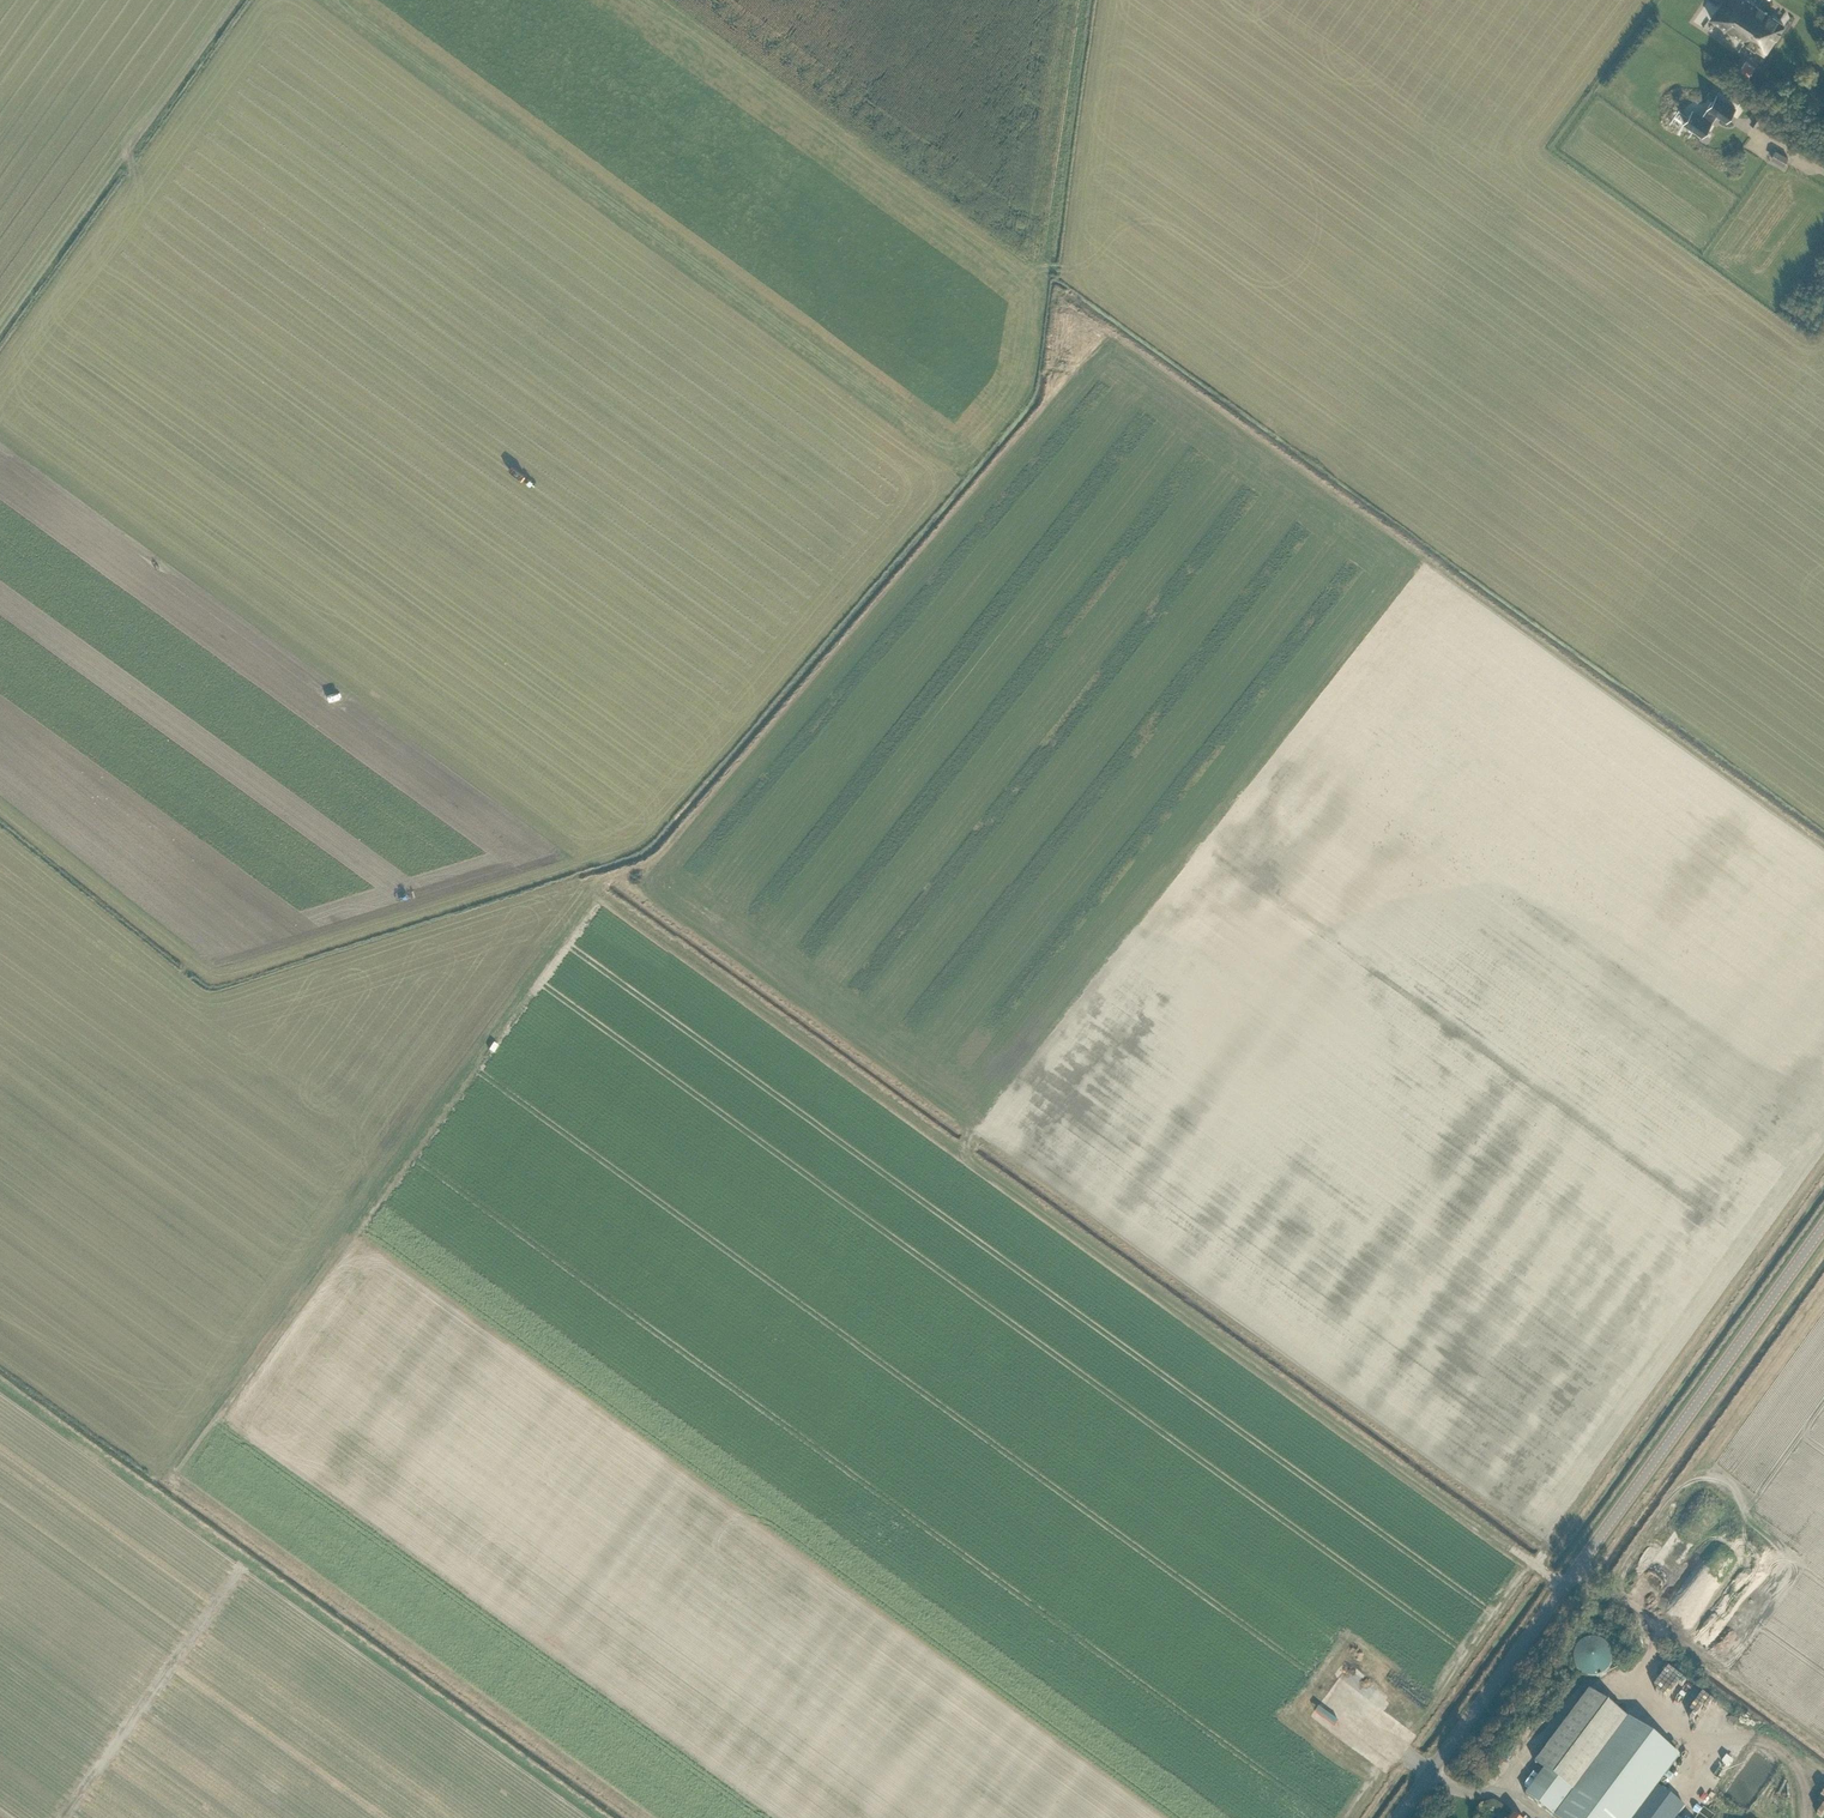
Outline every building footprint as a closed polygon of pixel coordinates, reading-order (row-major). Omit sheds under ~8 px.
[(1711,17),(1764,53),(1783,24),(1748,0),(1722,0),(1711,17)] [(1745,61),(1739,70),(1748,76),(1754,68),(1745,61)] [(1692,109),(1684,121),(1703,134),(1715,117),(1718,113),(1727,119),(1735,107),(1716,94),(1705,110),(1702,115),(1692,109)] [(1756,114),(1750,121),(1757,126),(1762,118),(1756,114)] [(1776,150),(1772,156),(1784,163),(1788,157),(1776,150)] [(1573,1657),(1573,1660),(1574,1663),(1575,1666),(1577,1669),(1579,1672),(1581,1674),(1584,1676),(1587,1677),(1590,1678),(1594,1678),(1597,1678),(1600,1677),(1603,1675),(1606,1673),(1608,1671),(1610,1668),(1611,1665),(1612,1662),(1613,1658),(1612,1655),(1611,1652),(1610,1649),(1608,1646),(1606,1644),(1603,1642),(1600,1640),(1597,1639),(1594,1639),(1590,1639),(1587,1640),(1584,1641),(1581,1643),(1579,1645),(1577,1647),(1575,1650),(1574,1653),(1573,1657)] [(1590,1692),(1536,1766),(1545,1773),(1574,1793),(1628,1720),(1590,1692)] [(1628,1720),(1574,1793),(1555,1817),(1635,1817),(1658,1788),(1679,1758),(1628,1720)] [(1635,1817),(1738,1817),(1746,1807),(1679,1758),(1658,1788),(1635,1817)] [(1527,1798),(1554,1817),(1555,1817),(1574,1793),(1545,1773),(1527,1798)]
